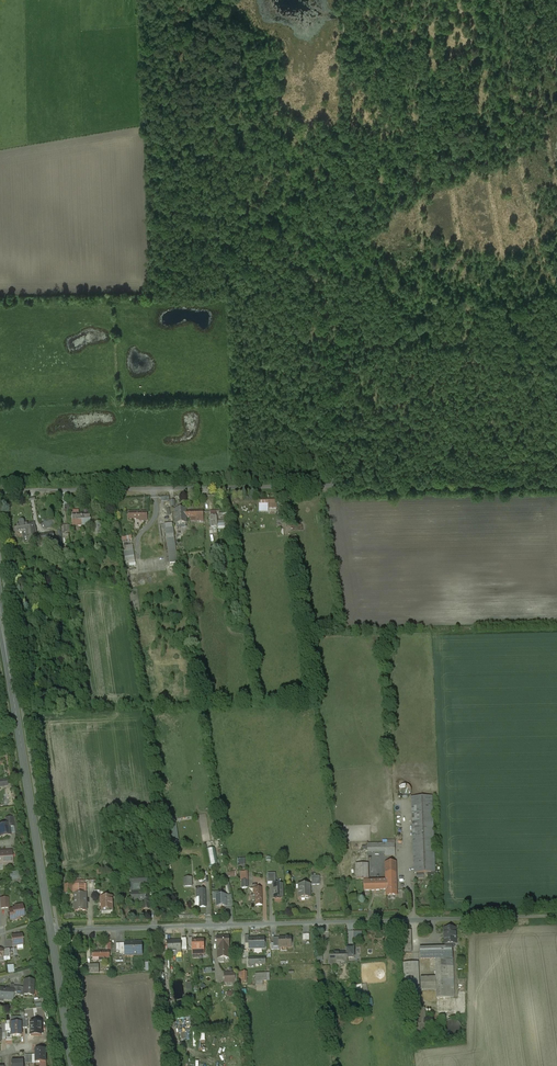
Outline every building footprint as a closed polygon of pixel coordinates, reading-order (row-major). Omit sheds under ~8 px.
[(280,499),(260,498),(260,505),(269,505),(269,507),(278,508),(278,503),(280,503),(280,499)] [(186,509),(175,510),(175,515),(176,515),(176,524),(177,524),(186,524),(186,523),(186,518),(186,511),(186,509)] [(90,513),(79,514),(78,511),(74,511),(74,514),(73,514),(73,525),(90,525),(90,513)] [(204,521),(204,511),(186,511),(186,518),(196,517),(196,521),(204,521)] [(147,512),(130,512),(130,518),(140,518),(140,521),(147,521),(147,512)] [(33,523),(25,524),(24,522),(23,521),(22,520),(21,520),(20,521),(20,522),(20,523),(20,525),(15,526),(16,532),(26,531),(28,542),(31,542),(31,543),(32,543),(32,542),(37,541),(35,531),(34,531),(33,523)] [(172,523),(164,524),(170,564),(178,563),(172,523)] [(52,533),(39,535),(40,542),(43,542),(53,540),(52,533)] [(133,545),(124,547),(126,562),(135,561),(133,545)] [(408,797),(410,795),(410,794),(411,792),(410,790),(409,788),(407,786),(405,786),(403,786),(401,787),(399,788),(398,790),(398,792),(399,794),(400,796),(401,797),(403,798),(405,798),(407,798),(408,797)] [(432,797),(412,798),(414,874),(435,873),(432,797)] [(0,825),(1,829),(0,829),(0,836),(0,837),(11,835),(9,827),(9,824),(7,824),(0,825)] [(385,844),(367,845),(368,853),(385,852),(385,844)] [(0,854),(0,864),(12,863),(12,857),(9,857),(3,858),(3,854),(0,854)] [(396,863),(386,863),(386,889),(387,896),(397,895),(396,863)] [(368,864),(356,865),(357,879),(368,879),(368,864)] [(276,874),(272,874),(272,883),(273,883),(274,899),(284,899),(283,885),(277,885),(276,874)] [(320,876),(312,876),(312,885),(320,885),(320,876)] [(138,877),(130,877),(130,890),(134,890),(133,884),(138,884),(138,877)] [(386,881),(365,881),(365,891),(380,891),(380,890),(386,889),(386,881)] [(86,884),(72,885),(72,894),(75,894),(75,893),(86,893),(86,884)] [(310,885),(299,885),(299,898),(311,898),(310,885)] [(262,888),(253,888),(254,896),(256,896),(256,906),(262,905),(262,888)] [(206,890),(197,890),(198,897),(200,897),(200,907),(206,907),(206,890)] [(149,891),(132,892),(132,903),(143,902),(143,909),(150,909),(149,891)] [(87,911),(86,893),(75,893),(75,894),(75,911),(87,911)] [(226,895),(217,896),(217,907),(227,906),(226,895)] [(112,897),(101,897),(102,910),(113,910),(112,897)] [(8,899),(0,900),(0,901),(1,909),(9,908),(8,899)] [(17,909),(9,910),(10,921),(20,920),(20,918),(24,917),(22,905),(16,906),(17,909)] [(456,928),(444,929),(445,944),(445,948),(445,949),(452,948),(455,948),(455,944),(456,944),(456,928)] [(411,931),(400,931),(400,954),(411,953),(411,931)] [(22,935),(12,936),(13,946),(23,945),(22,935)] [(229,937),(218,937),(218,948),(229,947),(229,937)] [(265,938),(250,938),(250,944),(250,949),(265,949),(265,938)] [(277,938),(274,938),(274,943),(271,943),(271,950),(279,949),(279,948),(279,939),(277,939),(277,938)] [(291,938),(279,938),(279,939),(279,948),(292,948),(291,938)] [(181,941),(167,942),(168,953),(181,953),(181,941)] [(192,941),(192,947),(193,955),(204,955),(204,941),(192,941)] [(142,943),(125,943),(125,944),(125,954),(125,956),(142,955),(142,943)] [(229,947),(218,948),(218,958),(229,958),(229,947)] [(354,948),(346,948),(346,959),(355,959),(354,948)] [(445,948),(420,949),(420,959),(436,959),(437,998),(454,998),(453,966),(453,958),(452,958),(452,948),(445,949),(445,948)] [(110,952),(92,952),(93,960),(99,960),(99,958),(110,958),(110,952)] [(348,953),(330,953),(330,964),(336,964),(336,962),(348,962),(348,953)] [(266,958),(249,958),(249,966),(255,966),(255,964),(266,964),(266,958)] [(414,963),(404,963),(405,993),(415,993),(414,963)] [(99,973),(99,966),(86,966),(86,974),(99,973)] [(330,967),(321,967),(322,980),(330,980),(330,967)] [(235,973),(225,973),(225,983),(235,982),(235,973)] [(266,974),(255,974),(256,985),(256,986),(263,986),(263,982),(270,981),(270,973),(266,974)] [(436,977),(420,978),(421,990),(436,990),(436,977)] [(35,981),(25,980),(23,994),(33,995),(35,981)] [(0,988),(0,990),(0,999),(8,1000),(8,999),(13,999),(14,992),(14,989),(13,989),(10,989),(0,988)] [(424,1008),(411,1010),(414,1034),(427,1032),(424,1008)] [(440,1023),(441,1021),(440,1019),(439,1017),(437,1016),(435,1015),(433,1016),(431,1017),(429,1019),(429,1021),(429,1023),(431,1025),(433,1027),(435,1027),(437,1026),(439,1025),(440,1023)] [(11,1023),(11,1031),(11,1036),(12,1036),(21,1036),(21,1028),(21,1023),(18,1023),(11,1023)] [(41,1023),(31,1023),(31,1036),(42,1036),(41,1023)] [(46,1049),(35,1049),(35,1063),(41,1062),(46,1062),(46,1049)]
